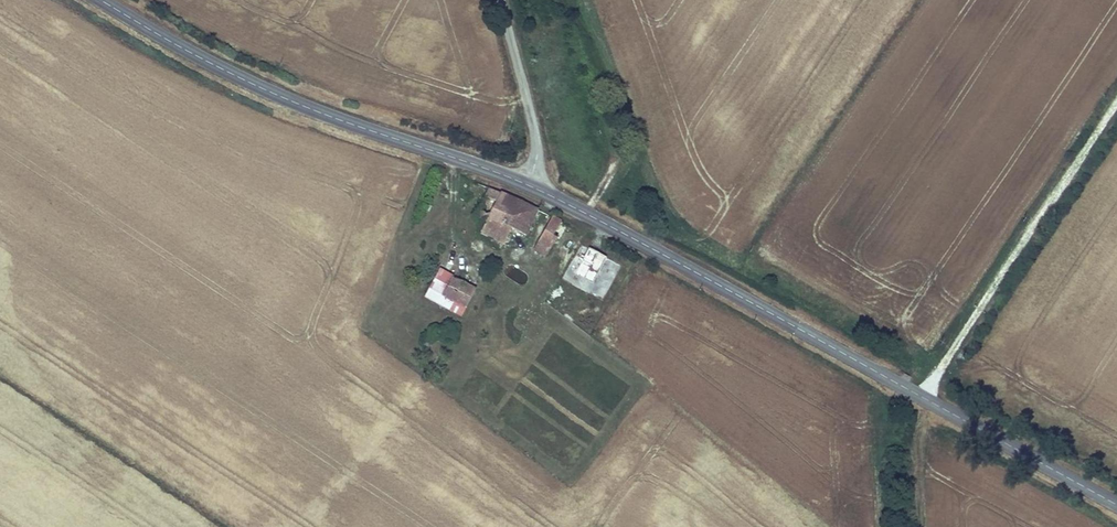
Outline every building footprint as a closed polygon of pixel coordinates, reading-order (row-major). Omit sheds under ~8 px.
[(528,235),(541,210),(481,182),(477,190),(488,195),(489,193),(501,200),(487,226),(484,232),(506,244),(515,228),(528,235)] [(476,220),(487,226),(501,200),(489,193),(488,195),(477,190),(470,203),(482,210),(476,220)] [(537,250),(566,266),(584,234),(556,218),(537,250)] [(578,272),(595,282),(609,258),(591,248),(586,256),(584,254),(579,263),(583,265),(578,272)] [(562,282),(568,286),(577,273),(571,269),(562,282)] [(468,305),(456,299),(465,284),(444,272),(429,295),(463,314),(468,305)] [(456,299),(468,305),(477,291),(465,284),(456,299)] [(431,348),(443,334),(437,330),(426,344),(431,348)] [(956,377),(963,381),(970,371),(962,367),(956,377)]
